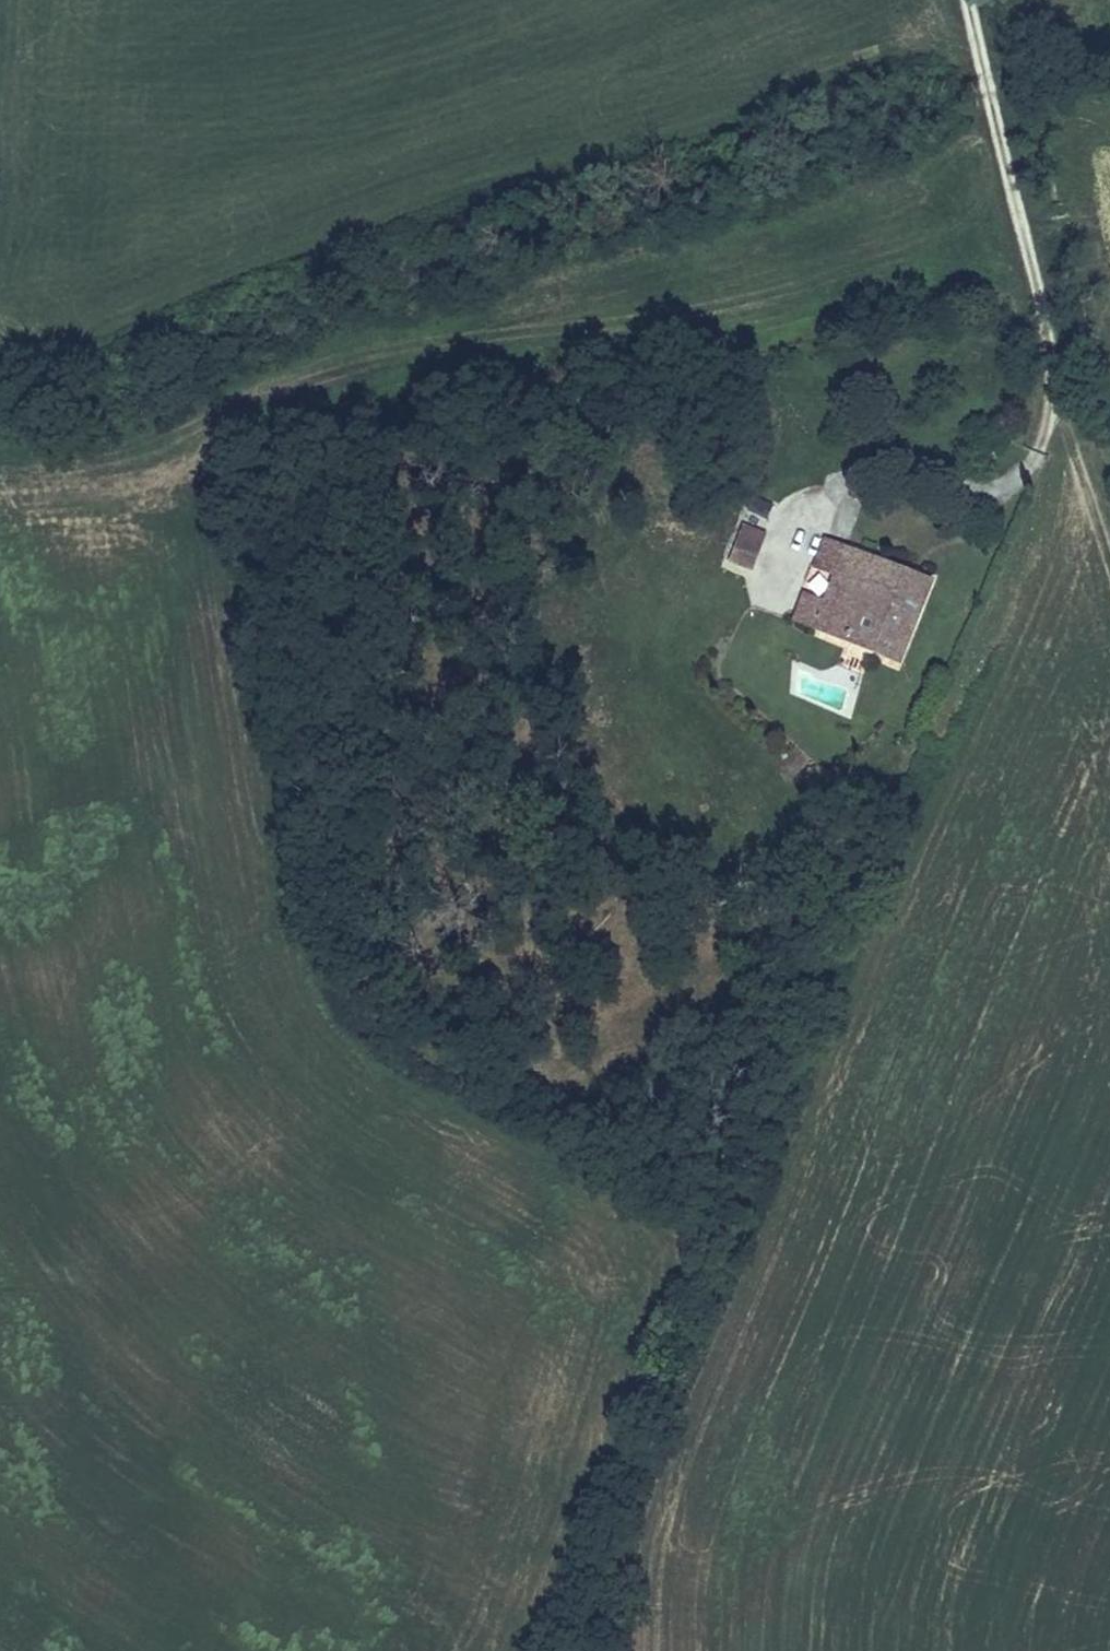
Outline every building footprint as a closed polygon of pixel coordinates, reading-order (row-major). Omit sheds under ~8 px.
[(774,566),(763,594),(866,637),(902,550),(816,517),(805,546),(794,573),(774,566)] [(729,563),(756,570),(766,532),(739,525),(729,563)]
